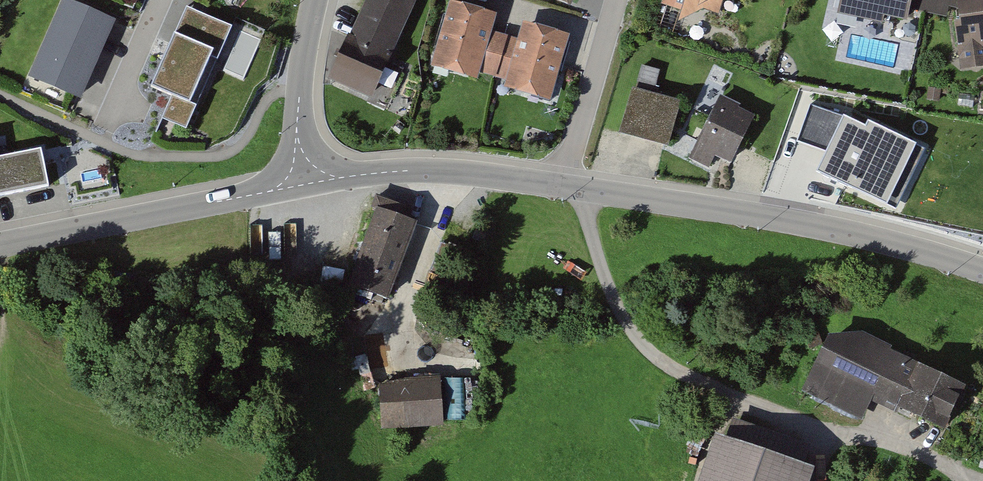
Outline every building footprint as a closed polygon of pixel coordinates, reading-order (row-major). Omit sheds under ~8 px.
[(332,81),(376,101),(422,0),(368,0),(332,81)] [(662,8),(685,12),(683,21),(726,0),(665,0),(662,8)] [(947,18),(951,0),(841,0),(837,15),(884,25),(886,17),(907,22),(910,10),(947,18)] [(959,23),(953,24),(961,70),(982,67),(982,0),(955,0),(959,23)] [(108,21),(62,1),(29,77),(74,97),(108,21)] [(501,19),(454,5),(434,71),(482,86),(485,78),(508,85),(505,94),(555,109),(576,41),(528,27),(522,45),(496,37),(501,19)] [(185,46),(169,39),(149,86),(189,103),(208,57),(215,60),(229,26),(199,14),(185,46)] [(644,69),(622,133),(665,148),(680,104),(655,96),(662,75),(644,69)] [(725,96),(690,157),(713,170),(721,156),(734,164),(761,116),(725,96)] [(885,153),(852,136),(828,181),(864,200),(883,164),(911,179),(925,152),(894,136),(885,153)] [(48,190),(40,151),(0,159),(0,200),(48,190)] [(420,224),(379,209),(353,285),(393,299),(420,224)] [(866,333),(835,338),(806,389),(865,422),(875,402),(900,415),(903,409),(951,431),(969,386),(896,351),(897,347),(866,333)] [(443,382),(387,382),(387,426),(442,427),(443,382)] [(722,434),(705,480),(818,480),(822,470),(722,434)]
